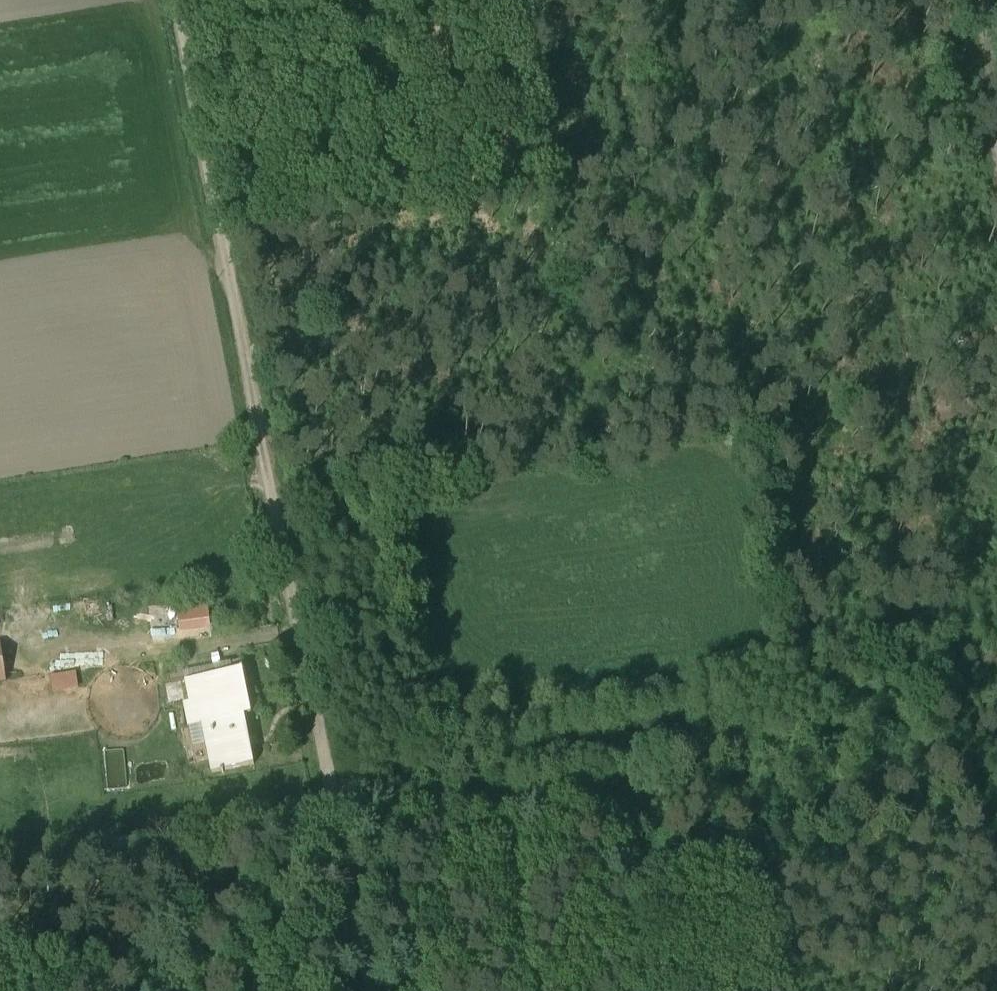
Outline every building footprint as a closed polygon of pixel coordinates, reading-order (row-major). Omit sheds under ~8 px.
[(204,594),(172,603),(175,629),(216,628),(204,594)] [(23,680),(11,636),(0,639),(0,686),(23,680)] [(250,663),(176,680),(183,717),(204,726),(214,779),(261,769),(260,725),(250,663)] [(82,671),(56,674),(59,692),(84,689),(82,671)] [(108,749),(111,790),(131,789),(129,748),(108,749)]
